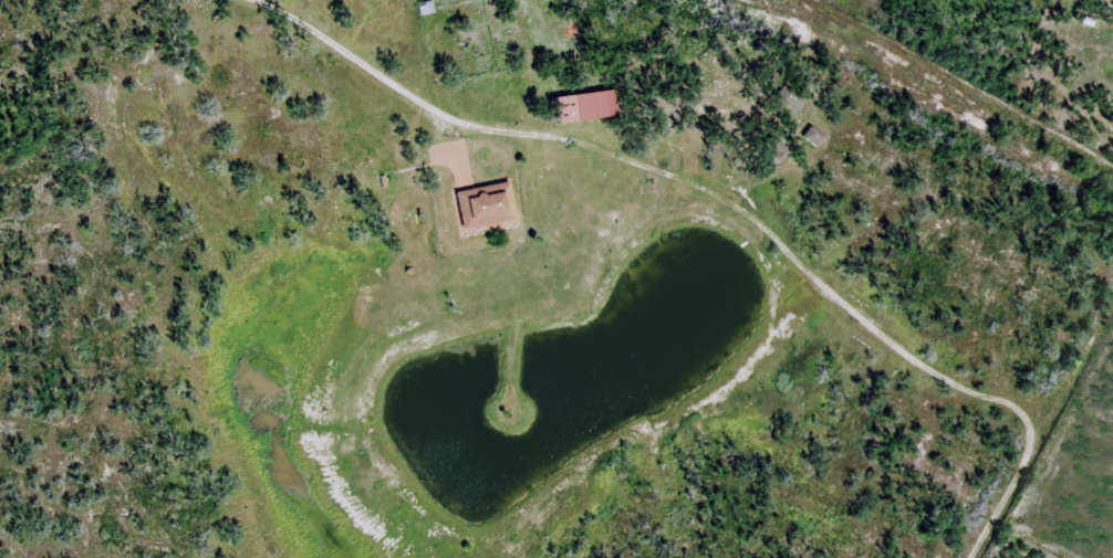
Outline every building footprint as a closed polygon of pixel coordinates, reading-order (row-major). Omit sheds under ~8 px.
[(421,16),(436,13),(434,0),(433,0),(419,3),(421,16)] [(554,98),(557,125),(617,118),(614,91),(554,98)] [(459,192),(466,230),(519,221),(513,183),(459,192)]
